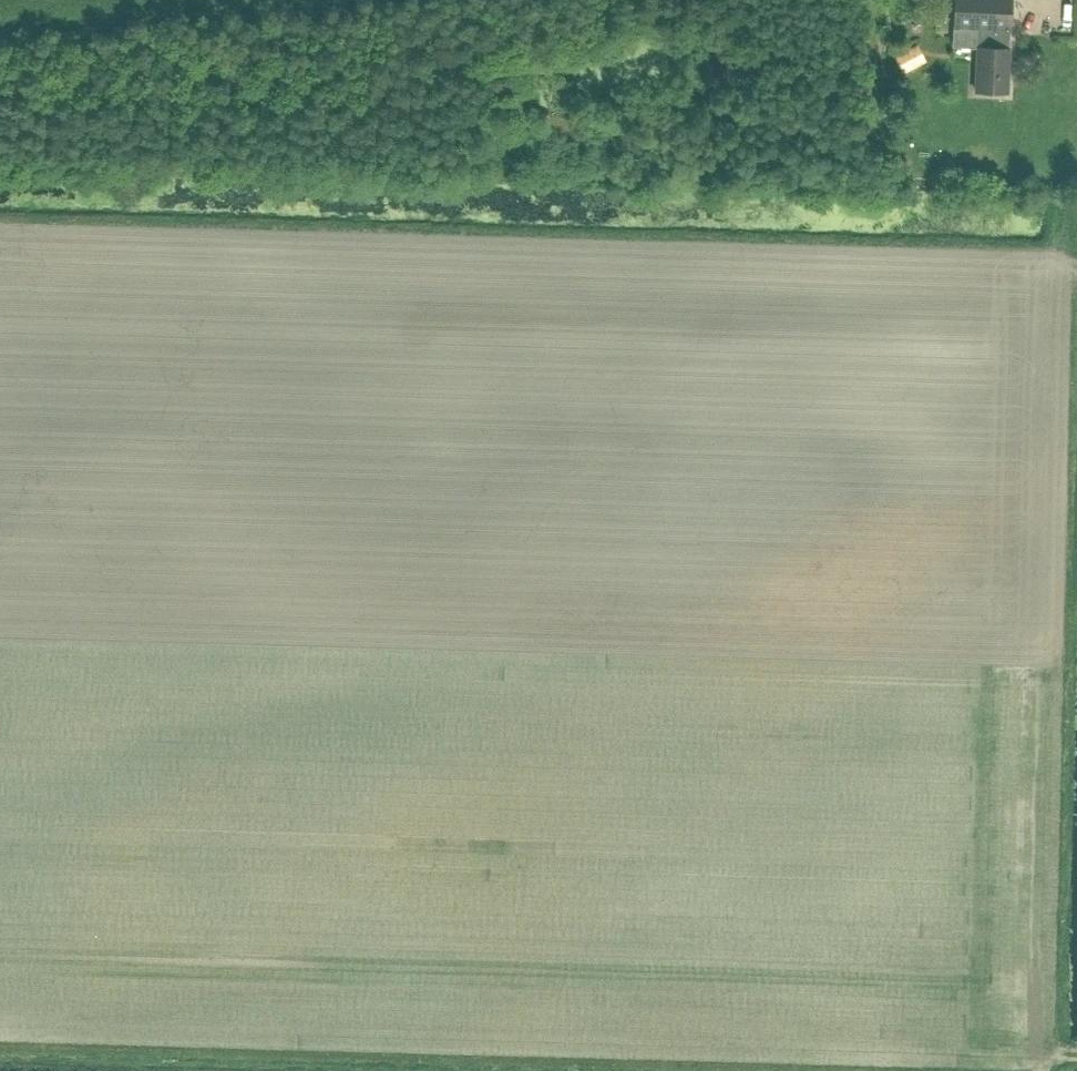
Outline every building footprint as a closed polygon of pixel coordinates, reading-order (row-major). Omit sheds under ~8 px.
[(1011,0),(955,0),(954,29),(981,30),(980,47),(978,47),(975,91),(1007,93),(1009,48),(996,48),(997,31),(1009,31),(1011,0)] [(920,37),(895,45),(903,68),(927,60),(920,37)]
